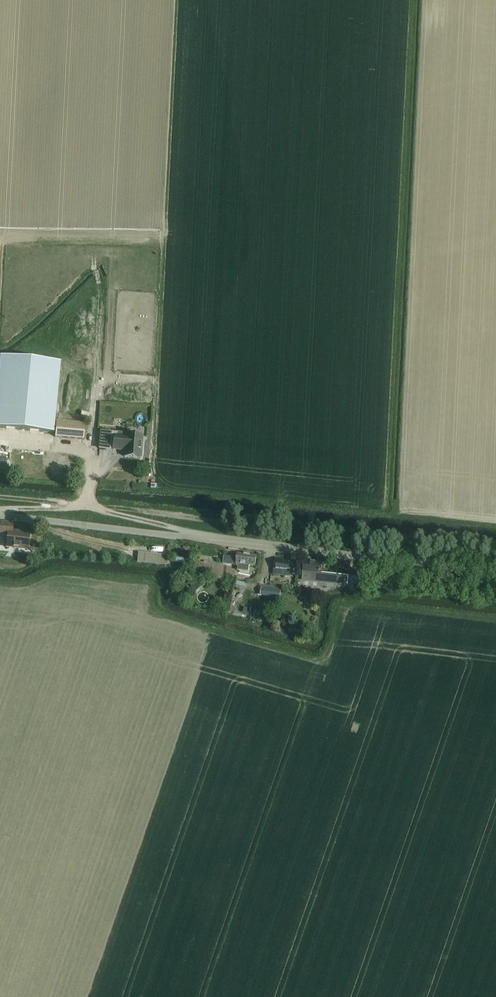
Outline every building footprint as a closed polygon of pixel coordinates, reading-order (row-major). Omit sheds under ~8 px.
[(53,432),(56,406),(60,362),(0,356),(0,427),(53,432)] [(57,420),(56,436),(84,438),(85,422),(57,420)] [(142,435),(126,434),(126,433),(100,431),(98,449),(113,451),(113,449),(120,450),(120,448),(125,449),(124,456),(141,457),(142,435)] [(17,530),(13,530),(13,522),(1,521),(0,534),(0,535),(7,535),(6,547),(28,549),(30,531),(17,530)] [(138,552),(137,561),(141,561),(167,564),(168,555),(138,552)] [(224,559),(224,563),(236,564),(236,566),(238,566),(237,570),(238,570),(248,571),(249,565),(255,566),(256,555),(238,553),(238,557),(225,556),(224,559)] [(294,559),(276,557),(274,574),(292,577),(294,559)] [(321,573),(322,563),(305,561),(303,579),(347,584),(348,576),(321,573)] [(194,570),(193,572),(202,573),(210,574),(234,578),(235,570),(232,569),(232,567),(203,563),(195,562),(194,570)] [(190,584),(195,592),(204,585),(198,578),(190,584)] [(262,586),(260,595),(280,597),(281,588),(266,586),(262,586)]
